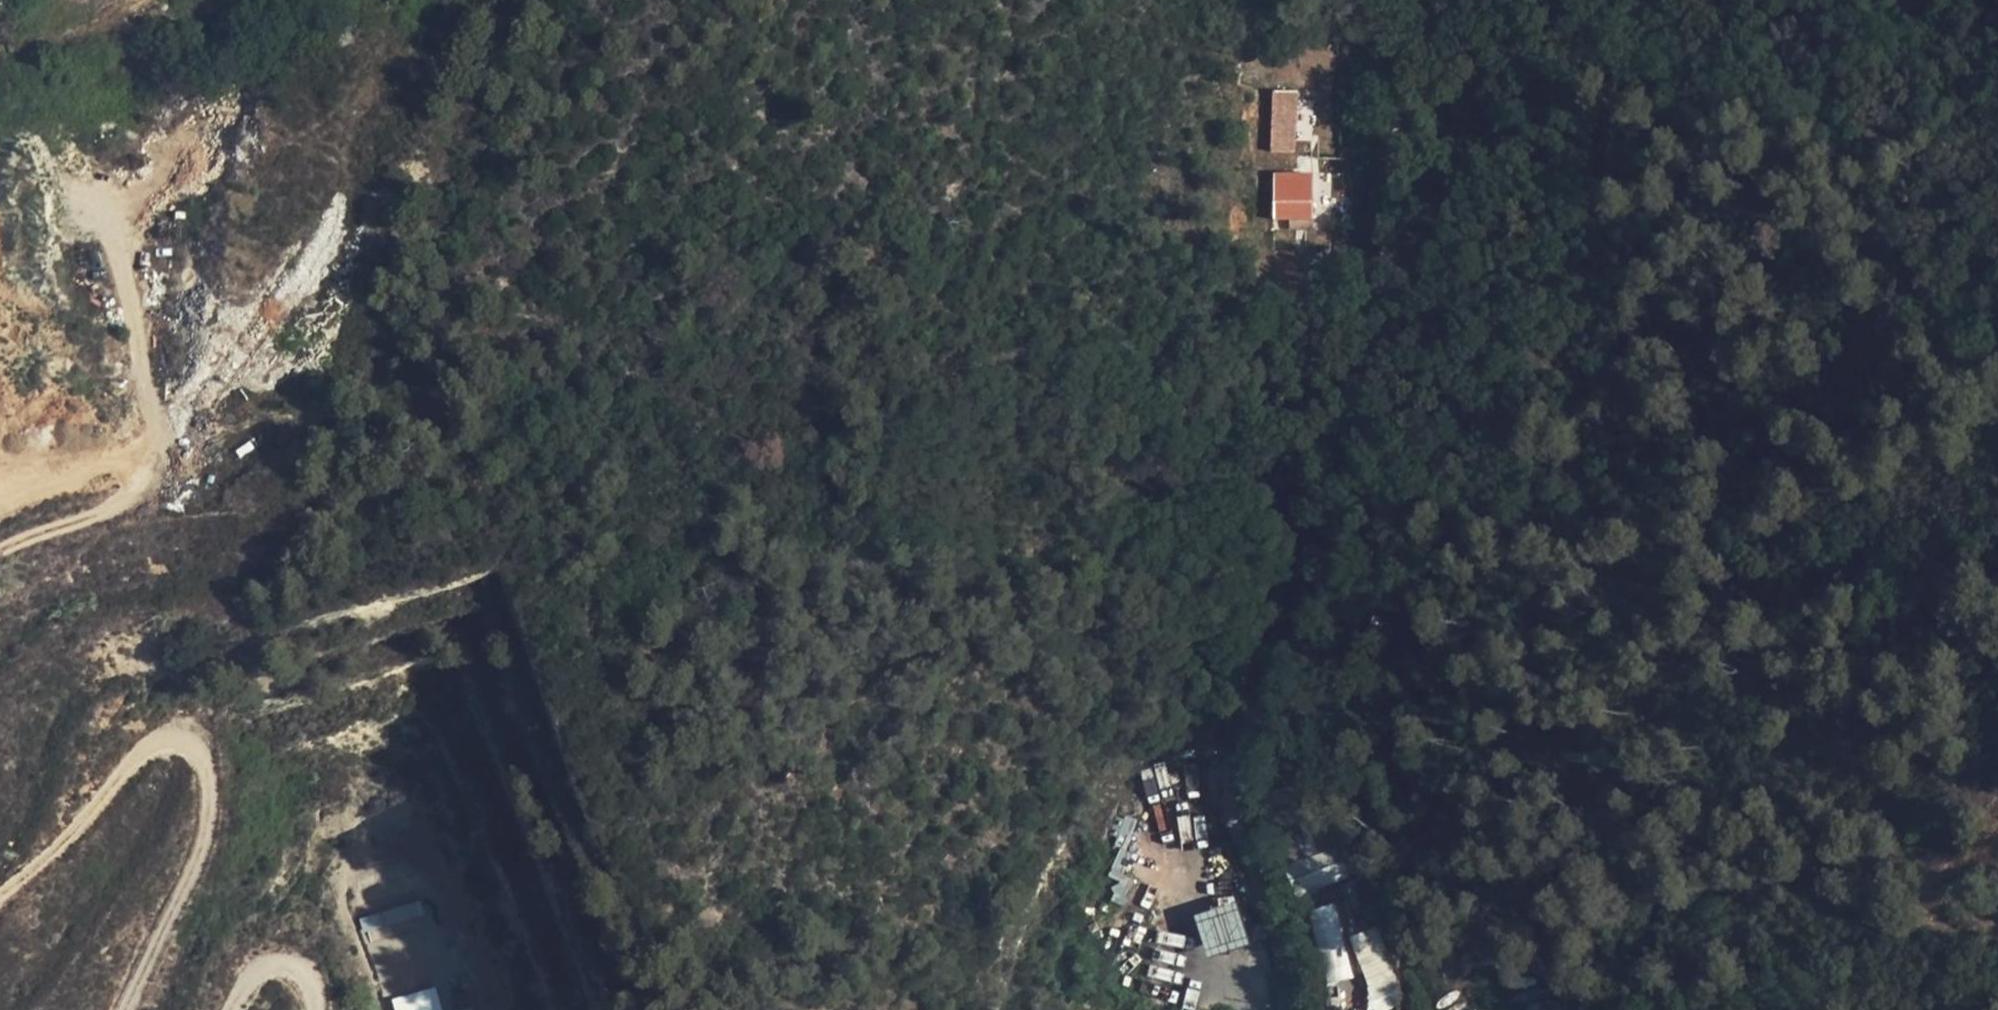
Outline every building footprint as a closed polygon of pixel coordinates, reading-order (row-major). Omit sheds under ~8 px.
[(1294,84),(1277,83),(1275,112),(1274,137),(1269,137),(1268,146),(1291,147),(1292,113),(1289,112),(1290,93),(1294,93),(1294,84)] [(1313,174),(1273,174),(1273,219),(1292,219),(1305,219),(1313,219),(1313,174)] [(1157,766),(1128,766),(1126,784),(1156,785),(1157,766)] [(414,900),(363,915),(367,930),(419,914),(414,900)] [(1237,902),(1194,916),(1208,959),(1250,945),(1237,902)] [(1263,938),(1259,925),(1251,928),(1255,940),(1263,938)]
